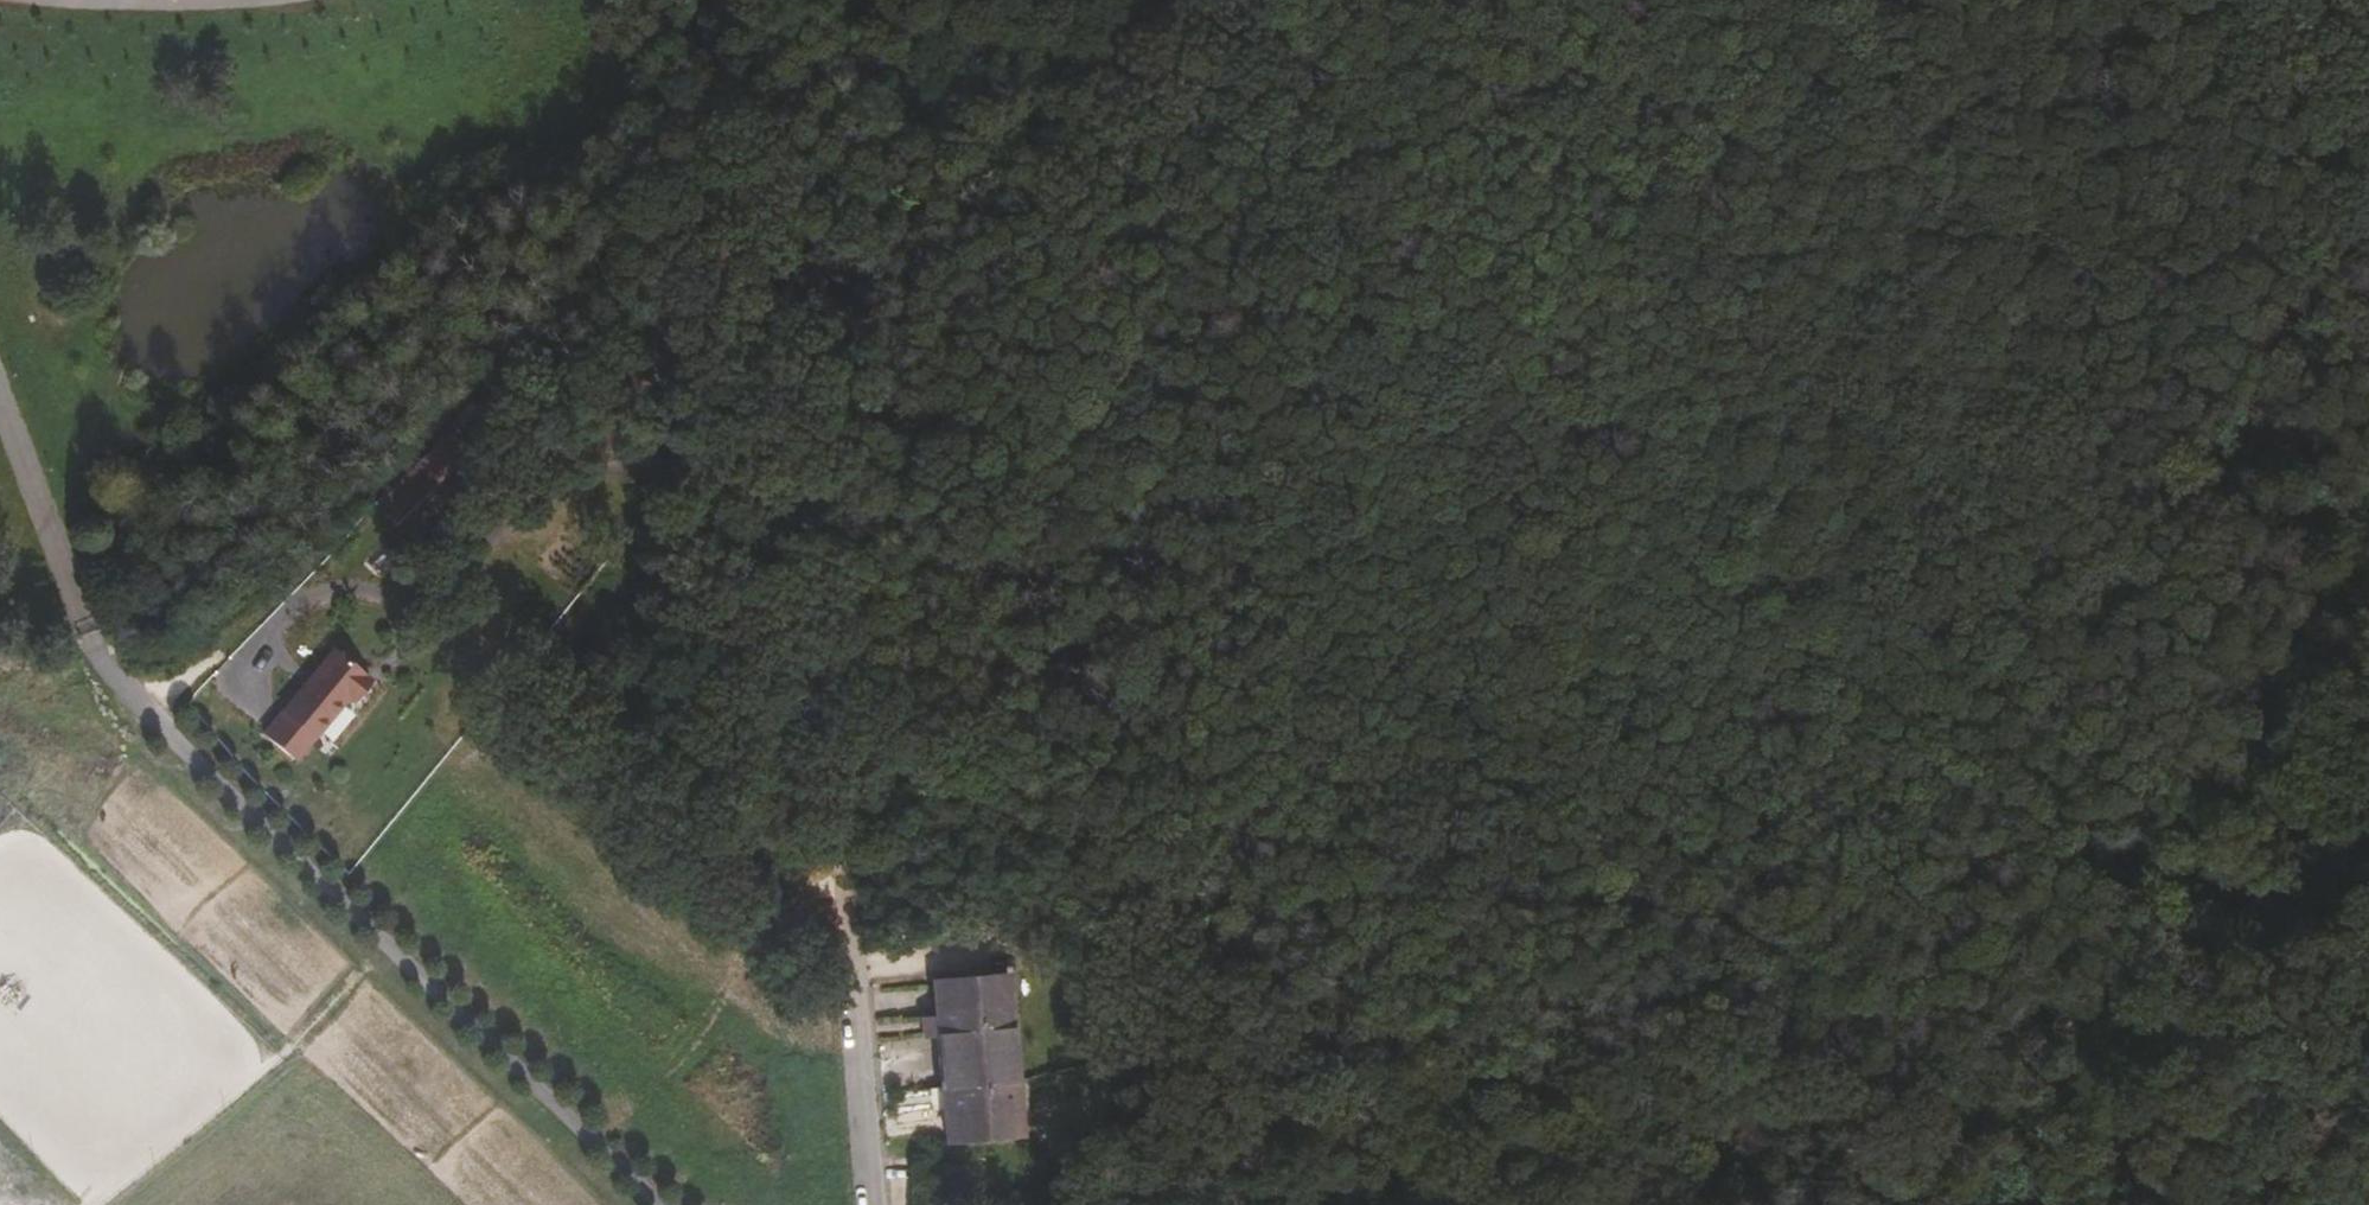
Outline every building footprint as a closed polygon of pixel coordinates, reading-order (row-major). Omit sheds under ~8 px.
[(373,682),(336,650),(267,737),(293,758),(345,696),(354,704),(373,682)] [(1009,912),(934,921),(936,951),(925,954),(928,979),(941,977),(945,1027),(934,1029),(938,1052),(950,1053),(953,1084),(1027,1074),(1009,912)] [(844,993),(831,994),(832,1010),(845,1009),(844,993)]
